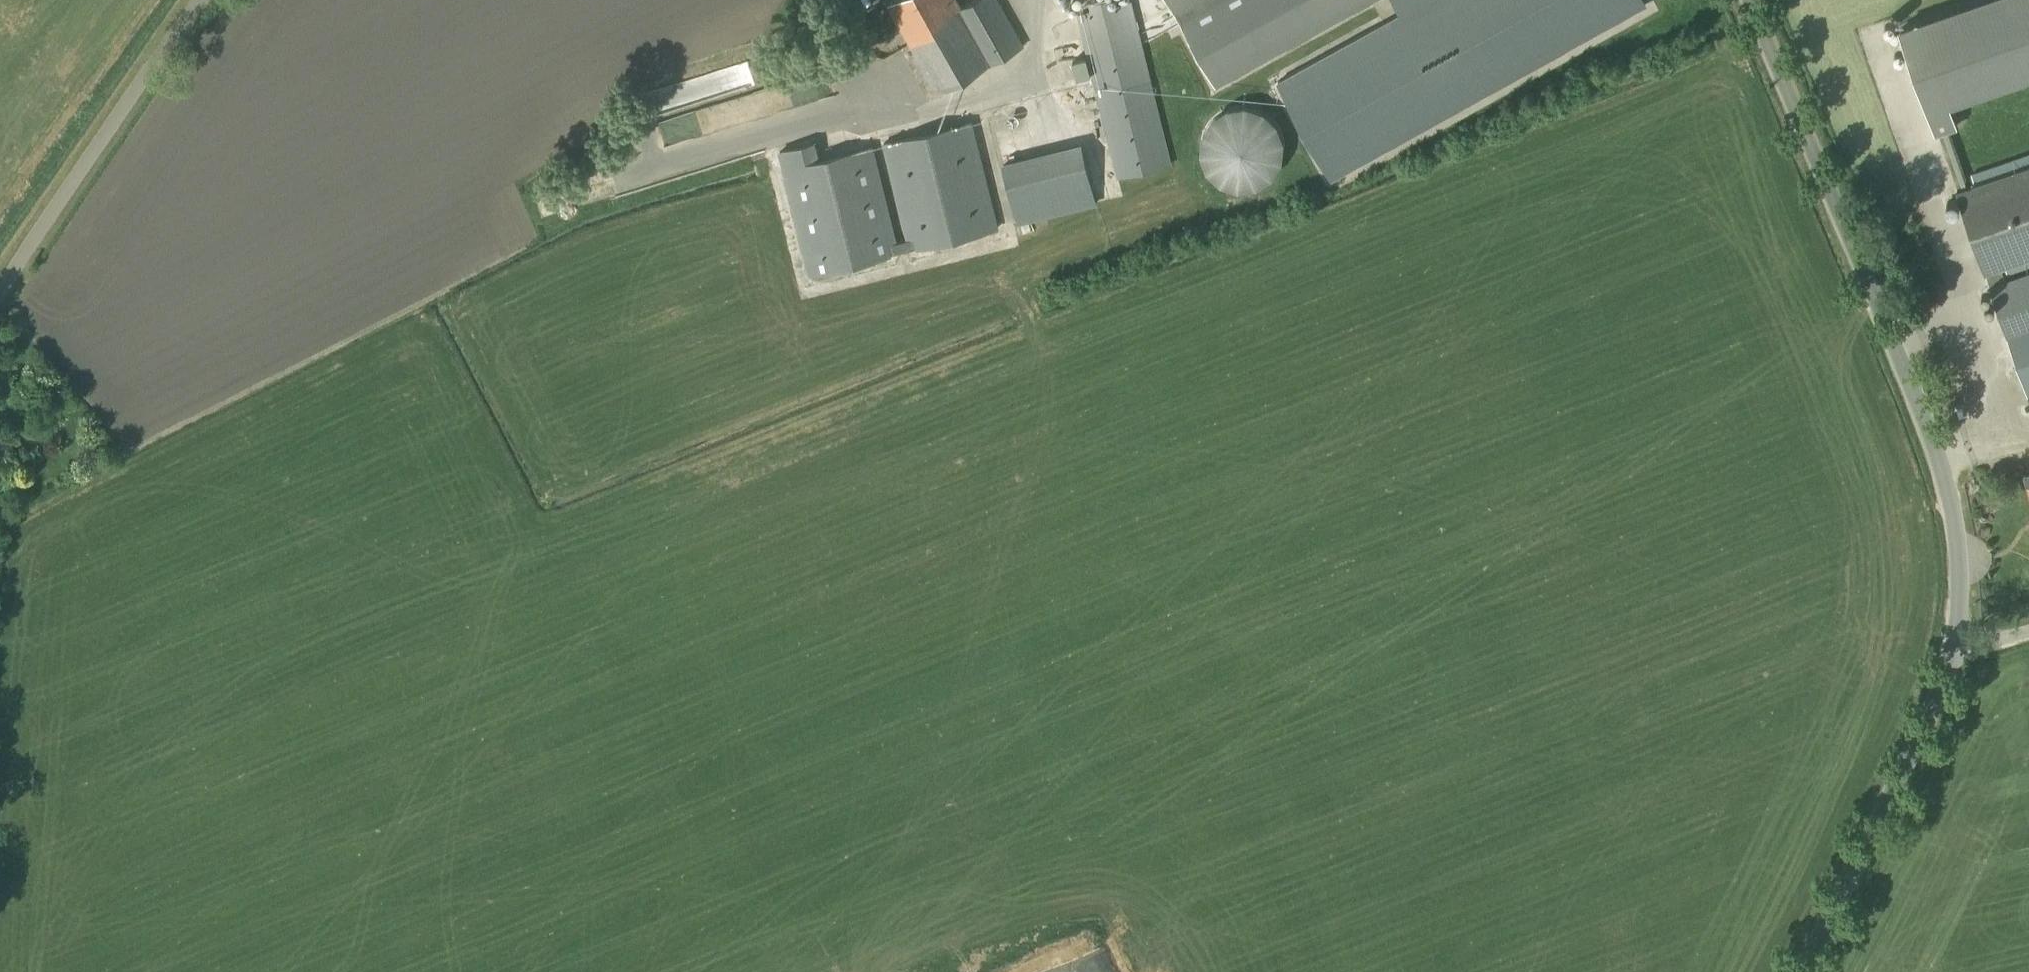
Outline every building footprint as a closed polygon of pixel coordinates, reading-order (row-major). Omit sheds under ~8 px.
[(956,0),(896,0),(888,5),(912,47),(901,53),(905,60),(916,54),(938,94),(1023,45),(997,0),(975,0),(961,8),(956,0)] [(1116,179),(1171,165),(1131,0),(1076,14),(1116,179)] [(1216,83),(1363,0),(1170,0),(1216,83)] [(1276,79),(1331,175),(1642,0),(1417,0),(1276,79)] [(1899,29),(1935,132),(1955,125),(1948,104),(2028,75),(2028,0),(1981,0),(1899,29)] [(876,30),(843,47),(852,63),(860,78),(901,56),(890,37),(882,43),(876,30)] [(1200,142),(1200,149),(1201,157),(1203,163),(1206,170),(1211,176),(1216,181),(1222,185),(1229,187),(1236,189),(1243,190),(1251,189),(1258,187),(1264,183),(1270,179),(1275,174),(1279,168),(1282,161),(1284,154),(1285,147),(1284,140),(1282,133),(1279,126),(1275,120),(1270,115),(1265,111),(1258,108),(1252,106),(1245,105),(1237,105),(1230,106),(1224,109),(1218,112),(1212,117),(1208,122),(1204,129),(1201,135),(1200,142)] [(908,252),(999,230),(973,122),(885,145),(907,237),(897,239),(874,148),(819,162),(815,145),(781,154),(813,276),(901,254),(900,252),(908,251),(908,252)] [(1099,202),(1085,144),(1005,163),(1019,221),(1099,202)] [(2004,281),(1999,266),(2028,256),(2028,165),(1955,191),(1988,286),(2028,402),(2028,272),(2004,281)]
